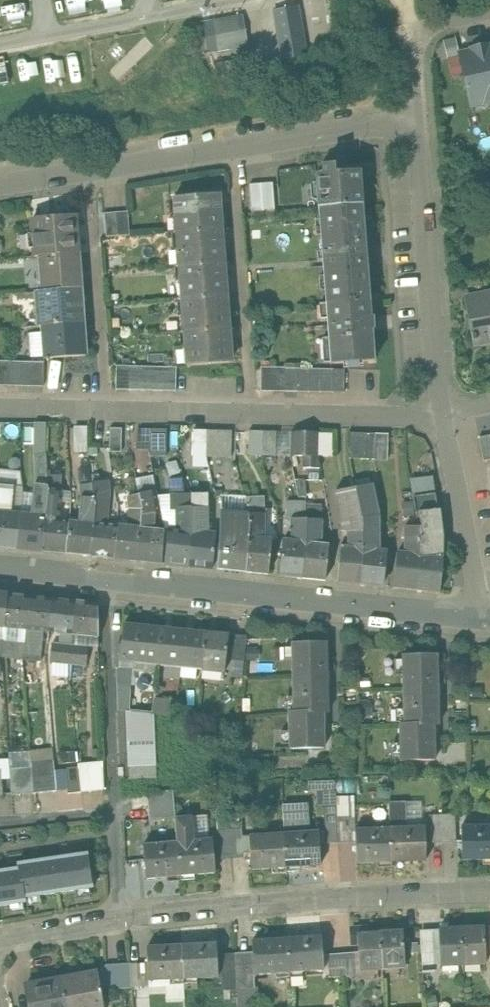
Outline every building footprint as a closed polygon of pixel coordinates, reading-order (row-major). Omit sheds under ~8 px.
[(299,5),(273,10),(280,47),(305,43),(299,5)] [(237,17),(214,21),(219,49),(242,44),(237,17)] [(488,41),(485,30),(460,36),(462,46),(488,41)] [(461,53),(470,94),(476,98),(482,97),(484,91),(489,90),(489,47),(461,53)] [(360,171),(336,172),(336,167),(333,165),(325,165),(323,168),(323,173),(316,174),(318,208),(319,208),(363,204),(360,171)] [(253,209),(276,208),(275,180),(252,181),(253,209)] [(219,193),(174,196),(177,231),(222,228),(219,193)] [(363,204),(319,208),(326,303),(370,300),(363,204)] [(128,211),(104,213),(106,236),(130,234),(128,211)] [(59,216),(48,217),(48,218),(32,220),(35,256),(40,256),(40,255),(78,252),(75,216),(59,218),(59,216)] [(222,228),(177,231),(179,265),(224,261),(222,228)] [(78,252),(40,255),(40,256),(43,290),(81,288),(78,252)] [(224,261),(179,265),(182,298),(227,294),(224,261)] [(43,290),(37,291),(39,326),(43,326),(83,323),(81,288),(43,290)] [(466,298),(473,334),(472,334),(474,341),(475,341),(475,344),(489,341),(489,293),(466,298)] [(227,294),(182,298),(184,331),(229,328),(227,294)] [(370,300),(326,303),(331,363),(375,360),(370,300)] [(83,323),(43,326),(43,332),(32,333),(33,345),(31,348),(31,352),(33,355),(36,356),(45,356),(45,358),(86,355),(83,323)] [(229,328),(184,331),(187,365),(230,362),(229,346),(231,346),(229,328)] [(0,361),(0,385),(8,385),(8,361),(0,361)] [(20,361),(8,361),(8,385),(20,385),(20,361)] [(44,362),(20,361),(20,385),(44,386),(44,362)] [(129,365),(117,365),(116,389),(128,389),(129,365)] [(141,366),(129,365),(128,389),(140,390),(141,366)] [(152,366),(141,366),(140,390),(152,390),(152,366)] [(164,366),(152,366),(152,390),(163,390),(164,366)] [(177,366),(164,366),(163,390),(176,391),(177,366)] [(273,367),(261,366),(261,390),(273,390),(273,367)] [(285,367),(273,367),(273,390),(285,391),(285,367)] [(298,368),(285,367),(285,391),(297,391),(298,368)] [(309,368),(298,368),(297,391),(309,391),(309,368)] [(345,368),(309,368),(309,391),(345,392),(345,368)] [(89,448),(89,425),(77,424),(76,447),(89,448)] [(122,427),(110,427),(110,451),(122,451),(122,427)] [(166,429),(151,429),(150,449),(166,449),(166,429)] [(207,430),(194,429),(193,455),(206,455),(207,430)] [(232,430),(207,430),(206,455),(231,456),(232,430)] [(263,431),(250,430),(249,453),(262,454),(263,431)] [(277,431),(263,431),(262,454),(262,455),(277,455),(277,431)] [(319,432),(292,431),(291,455),(303,455),(303,467),(321,468),(318,456),(319,432)] [(375,433),(350,432),(350,458),(375,459),(375,433)] [(389,433),(375,433),(375,459),(388,459),(389,433)] [(481,434),(485,459),(489,458),(489,433),(481,434)] [(46,453),(34,454),(36,483),(48,485),(47,464),(46,453)] [(143,468),(134,469),(139,493),(148,491),(143,468)] [(0,471),(0,485),(14,486),(23,487),(21,473),(0,471)] [(413,477),(414,490),(438,487),(436,474),(413,477)] [(178,529),(170,529),(167,563),(189,565),(192,531),(192,495),(183,496),(181,478),(170,479),(172,494),(172,509),(177,509),(178,529)] [(118,525),(104,524),(106,518),(108,505),(108,493),(109,493),(107,481),(93,483),(95,502),(94,523),(90,555),(114,557),(118,525)] [(32,516),(20,515),(17,547),(42,550),(49,488),(48,485),(36,483),(32,516)] [(82,496),(79,521),(70,520),(66,552),(90,555),(94,523),(95,502),(93,483),(80,484),(82,496)] [(378,515),(372,484),(356,487),(364,521),(363,525),(364,548),(360,583),(382,585),(386,551),(378,550),(378,525),(378,515)] [(17,547),(20,515),(11,514),(14,486),(0,485),(0,545),(17,547)] [(356,487),(337,491),(342,523),(342,531),(348,531),(349,547),(341,546),(337,581),(360,583),(364,548),(363,525),(364,521),(356,487)] [(61,490),(49,488),(42,550),(66,552),(70,520),(56,519),(58,513),(61,490)] [(164,530),(150,529),(150,528),(154,523),(154,512),(161,513),(156,489),(148,491),(139,493),(142,508),(138,560),(162,562),(164,530)] [(435,492),(413,495),(416,512),(438,509),(435,492)] [(131,527),(118,525),(114,557),(138,560),(142,508),(139,493),(128,495),(129,507),(128,520),(131,527)] [(207,495),(192,495),(192,531),(189,565),(212,567),(215,533),(208,532),(207,495)] [(264,496),(249,497),(250,515),(249,536),(246,571),(269,574),(271,539),(264,538),(265,513),(264,496)] [(305,506),(291,506),(292,519),(307,519),(305,506)] [(322,509),(312,510),(312,519),(322,519),(322,509)] [(438,509),(416,512),(419,526),(422,540),(417,589),(440,591),(443,557),(440,556),(441,536),(438,509)] [(250,515),(221,513),(221,532),(218,568),(246,571),(249,536),(250,515)] [(307,519),(292,519),(291,541),(284,540),(280,575),(303,577),(307,542),(307,519)] [(312,519),(307,519),(307,542),(303,577),(325,579),(329,545),(321,544),(322,519),(312,519)] [(419,526),(405,526),(406,553),(398,552),(394,587),(417,589),(422,540),(419,526)] [(30,597),(7,594),(3,626),(26,628),(30,597)] [(52,599),(30,597),(26,628),(25,640),(25,641),(24,659),(41,660),(44,630),(49,631),(52,599)] [(75,601),(52,599),(49,631),(71,633),(75,601)] [(98,604),(75,601),(71,633),(98,636),(98,604)] [(163,627),(124,623),(122,642),(120,641),(118,643),(117,653),(118,655),(121,655),(120,660),(137,662),(136,668),(154,670),(155,660),(159,660),(163,627)] [(185,629),(163,627),(159,660),(181,662),(185,629)] [(206,631),(185,629),(181,662),(203,665),(206,631)] [(230,634),(206,631),(203,665),(203,670),(220,672),(220,666),(227,667),(230,634)] [(247,637),(235,636),(233,661),(244,662),(247,637)] [(25,640),(9,638),(7,656),(24,659),(25,641),(25,640)] [(70,645),(54,643),(51,661),(68,663),(70,645)] [(311,747),(310,643),(294,644),(295,711),(291,712),(291,747),(311,747)] [(310,643),(311,747),(325,746),(324,711),(328,711),(326,643),(310,643)] [(88,647),(70,645),(68,663),(86,665),(88,647)] [(419,759),(418,656),(404,656),(405,724),(401,724),(401,759),(419,759)] [(418,656),(419,759),(434,759),(434,724),(437,724),(437,656),(418,656)] [(133,668),(117,667),(117,668),(118,709),(127,710),(130,711),(133,668)] [(130,711),(127,710),(129,753),(156,752),(154,713),(130,711)] [(156,752),(129,753),(129,766),(157,765),(156,752)] [(54,760),(31,763),(32,767),(34,793),(57,791),(54,760)] [(103,761),(78,763),(79,767),(82,791),(104,789),(103,761)] [(157,765),(129,766),(130,779),(158,778),(157,765)] [(32,767),(10,768),(11,795),(34,793),(32,767)] [(79,767),(66,769),(68,793),(82,791),(79,767)] [(173,789),(147,793),(149,820),(175,817),(173,789)] [(420,802),(390,803),(391,829),(392,862),(427,861),(426,828),(421,828),(420,802)] [(305,805),(282,807),(283,832),(307,831),(305,805)] [(336,807),(323,807),(325,844),(338,843),(337,817),(336,807)] [(211,838),(194,839),(191,815),(175,817),(177,841),(178,841),(181,875),(215,872),(211,838)] [(455,815),(442,816),(443,843),(456,843),(455,815)] [(443,843),(442,816),(431,817),(432,844),(443,843)] [(350,817),(337,817),(338,843),(351,843),(350,817)] [(463,827),(463,860),(489,860),(489,827),(463,827)] [(241,828),(230,829),(232,852),(243,852),(241,828)] [(230,829),(217,830),(219,854),(232,852),(230,829)] [(391,829),(355,830),(356,863),(392,862),(391,829)] [(307,831),(283,832),(285,866),(319,865),(317,830),(307,831)] [(283,832),(248,834),(250,868),(285,866),(283,832)] [(177,841),(142,844),(146,878),(181,875),(178,841),(177,841)] [(20,868),(25,897),(94,886),(89,854),(20,865),(20,868)] [(20,868),(0,872),(0,905),(26,901),(25,897),(20,868)] [(380,931),(361,933),(360,927),(352,928),(353,943),(358,943),(360,970),(382,969),(380,931)] [(485,928),(463,929),(464,965),(486,965),(485,928)] [(463,929),(440,929),(441,966),(464,965),(463,929)] [(403,930),(380,931),(382,969),(405,967),(403,930)] [(322,936),(286,938),(289,972),(323,971),(322,936)] [(286,938),(252,940),(253,957),(254,974),(289,972),(286,938)] [(216,942),(182,944),(184,978),(218,976),(216,942)] [(182,944),(146,946),(148,980),(184,978),(182,944)] [(353,954),(341,955),(342,977),(354,977),(353,954)] [(341,955),(329,955),(330,978),(342,977),(341,955)] [(253,957),(236,959),(237,988),(254,987),(254,974),(253,957)] [(236,959),(221,960),(223,989),(237,988),(236,959)] [(144,963),(130,964),(132,986),(145,985),(144,963)] [(130,964),(106,966),(108,988),(132,986),(130,964)] [(62,978),(67,1006),(105,1006),(98,972),(62,978)] [(26,985),(30,1006),(67,1006),(62,978),(26,985)] [(151,981),(151,983),(170,982),(171,998),(186,997),(185,979),(151,981)]
